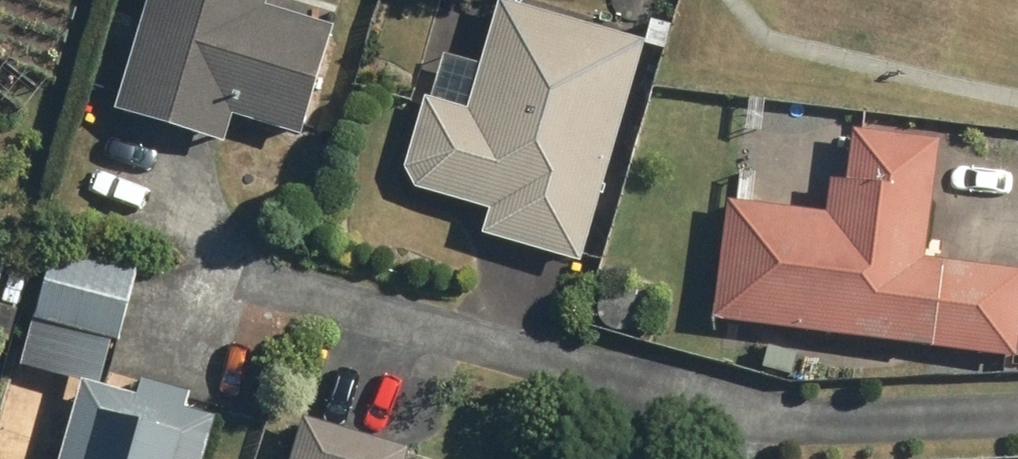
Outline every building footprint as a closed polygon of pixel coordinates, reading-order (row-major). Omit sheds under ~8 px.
[(105,105),(215,139),(224,110),(291,131),(331,0),(137,0),(105,105)] [(474,231),(572,258),(635,39),(498,0),(489,0),(472,62),(437,52),(425,96),(416,94),(396,166),(412,170),(408,186),(481,206),(474,231)] [(662,30),(641,24),(638,34),(659,40),(662,30)] [(1008,355),(1017,276),(1017,267),(915,254),(930,137),(846,126),(839,178),(822,175),(817,211),(718,198),(703,314),(1008,355)] [(129,267),(49,244),(28,315),(108,338),(129,267)] [(51,458),(194,458),(207,414),(176,405),(181,389),(134,376),(129,395),(74,379),(51,458)] [(400,446),(296,415),(282,458),(396,458),(400,446)]
